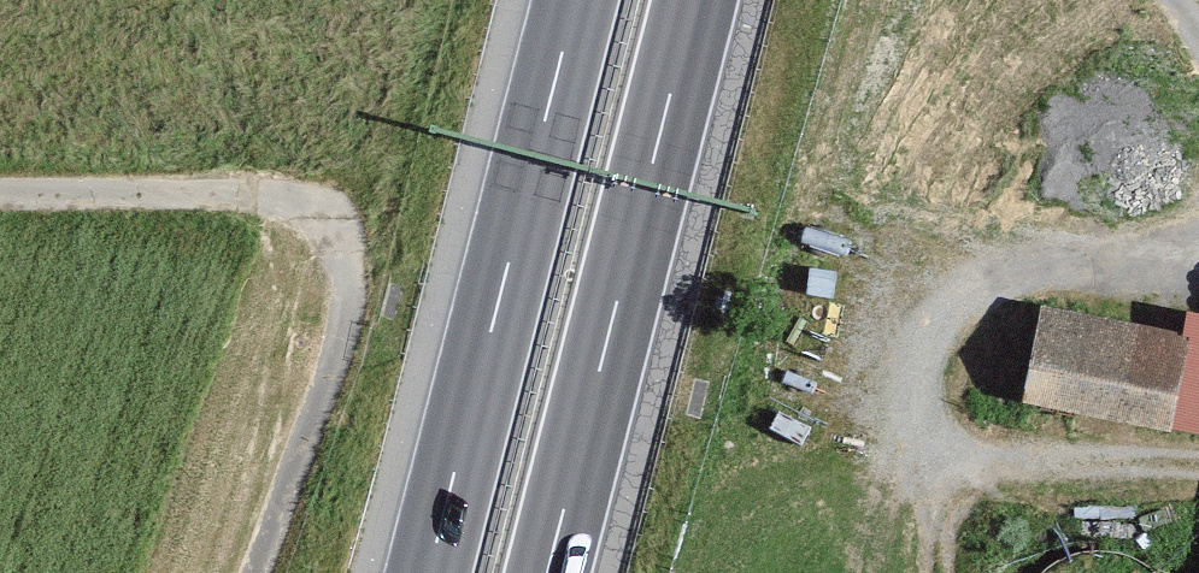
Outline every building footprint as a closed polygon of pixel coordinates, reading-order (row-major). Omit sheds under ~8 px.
[(1156,326),(1153,342),(1009,319),(993,416),(1198,449),(1198,333),(1156,326)] [(1114,569),(1081,562),(1049,569),(1044,572),(1120,572),(1114,569)]
